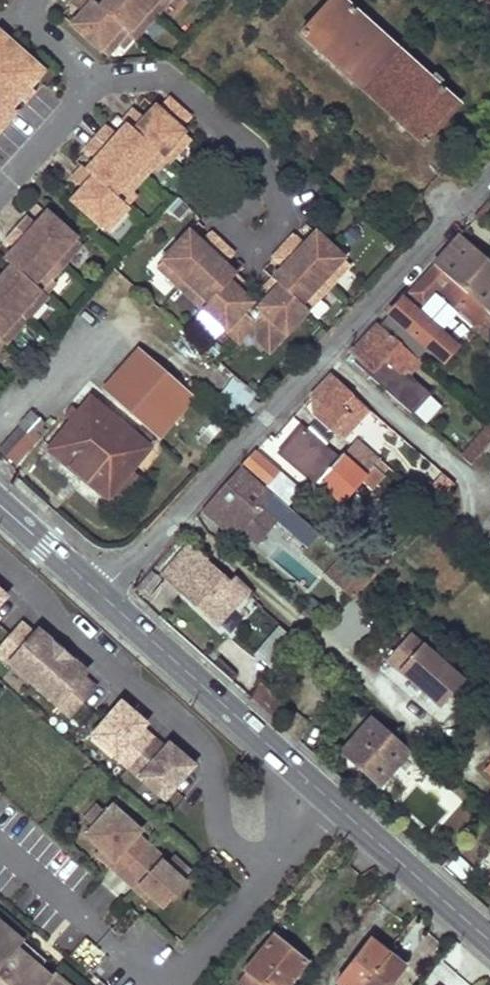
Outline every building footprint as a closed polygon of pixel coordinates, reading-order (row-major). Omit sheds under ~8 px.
[(127,33),(134,39),(167,2),(168,0),(106,0),(100,7),(93,0),(75,0),(72,4),(82,13),(72,25),(106,56),(118,43),(127,33)] [(167,2),(173,8),(181,0),(168,0),(167,2)] [(397,49),(343,0),(331,0),(300,35),(361,90),(397,49)] [(127,33),(118,43),(124,49),(134,39),(127,33)] [(3,123),(14,110),(11,107),(42,72),(0,34),(0,120),(3,123)] [(397,49),(361,90),(422,145),(458,104),(397,49)] [(170,100),(160,111),(178,128),(188,117),(170,100)] [(83,189),(72,201),(107,231),(128,208),(121,202),(131,191),(153,167),(162,156),(169,162),(190,138),(178,128),(160,111),(155,107),(144,119),(134,110),(123,122),(126,125),(117,135),(107,126),(86,151),(96,160),(87,170),(83,167),(72,180),(83,189)] [(331,127),(340,136),(348,128),(338,119),(331,127)] [(162,156),(153,167),(159,173),(169,162),(162,156)] [(131,191),(121,202),(128,208),(138,197),(131,191)] [(47,297),(40,290),(49,280),(82,244),(47,213),(36,225),(26,216),(4,240),(15,249),(5,260),(11,266),(2,276),(0,274),(0,339),(5,344),(47,297)] [(360,236),(350,227),(340,237),(350,246),(360,236)] [(189,232),(157,266),(238,341),(247,331),(252,326),(274,345),(350,265),(316,233),(305,244),(295,235),(273,258),(283,268),(263,291),(269,297),(259,308),(264,312),(254,322),(242,311),(250,303),(239,292),(245,286),(222,263),(232,253),(210,232),(200,242),(189,232)] [(434,265),(489,314),(489,265),(459,237),(434,265)] [(389,314),(443,362),(456,347),(439,332),(454,314),(471,328),(471,327),(489,344),(489,343),(489,314),(434,265),(407,293),(415,300),(410,306),(402,299),(389,314)] [(49,280),(40,290),(47,297),(56,286),(49,280)] [(407,293),(402,299),(410,306),(415,300),(407,293)] [(411,415),(430,395),(408,375),(420,362),(378,324),(352,353),(358,358),(354,363),(411,415)] [(252,326),(247,331),(269,351),(274,345),(252,326)] [(139,351),(106,390),(158,437),(192,399),(139,351)] [(343,439),(369,412),(332,376),(312,396),(324,407),(314,417),(331,433),(343,439)] [(130,472),(150,448),(156,441),(146,433),(140,440),(134,435),(89,398),(77,414),(72,420),(48,449),(108,499),(130,472)] [(70,409),(66,415),(72,420),(77,414),(70,409)] [(206,449),(221,431),(195,410),(180,428),(206,449)] [(489,448),(489,424),(460,455),(472,467),(489,448)] [(303,427),(284,449),(320,481),(318,483),(342,505),(363,482),(371,489),(383,476),(381,473),(387,466),(381,461),(366,477),(357,469),(343,456),(339,460),(303,427)] [(140,428),(134,435),(140,440),(146,433),(140,428)] [(5,457),(15,465),(35,441),(25,433),(5,457)] [(343,456),(357,469),(373,451),(359,438),(343,456)] [(256,451),(244,465),(267,485),(279,471),(256,451)] [(382,459),(373,451),(357,469),(366,477),(381,461),(382,459)] [(383,476),(388,480),(394,473),(387,466),(381,473),(383,476)] [(242,467),(203,510),(217,521),(221,516),(242,531),(244,528),(253,534),(268,517),(260,511),(274,496),(242,467)] [(130,472),(108,499),(117,506),(139,479),(130,472)] [(421,506),(426,500),(416,491),(410,497),(421,506)] [(421,506),(416,512),(425,519),(426,518),(435,508),(426,500),(421,506)] [(425,519),(419,526),(433,538),(440,530),(426,518),(425,519)] [(191,544),(164,575),(217,624),(249,588),(235,576),(233,579),(231,582),(207,563),(209,560),(191,544)] [(369,546),(354,562),(371,579),(372,580),(387,563),(369,546)] [(345,555),(327,574),(336,582),(354,562),(345,555)] [(354,562),(336,582),(352,598),(371,579),(354,562)] [(151,570),(145,578),(154,586),(161,578),(151,570)] [(145,578),(136,588),(149,599),(158,589),(154,586),(145,578)] [(0,649),(0,657),(32,685),(61,651),(37,630),(33,635),(21,624),(0,649)] [(252,658),(270,673),(295,642),(278,628),(252,658)] [(410,635),(387,661),(441,708),(464,682),(410,635)] [(61,651),(32,685),(69,717),(94,688),(82,677),(86,673),(61,651)] [(265,705),(273,696),(259,682),(249,693),(247,696),(262,709),(265,705)] [(265,705),(278,717),(287,708),(273,696),(265,705)] [(120,704),(91,737),(127,768),(152,740),(141,729),(144,725),(120,704)] [(371,719),(342,752),(380,785),(408,753),(371,719)] [(152,740),(127,768),(163,800),(192,766),(168,745),(164,750),(152,740)] [(163,917),(192,883),(99,804),(70,838),(163,917)] [(442,855),(435,862),(442,869),(449,861),(442,855)] [(442,869),(459,884),(471,870),(454,855),(449,861),(442,869)] [(0,927),(0,936),(17,950),(21,945),(0,927)] [(54,976),(51,979),(18,951),(24,943),(23,943),(21,945),(17,950),(0,936),(0,984),(65,984),(54,976)] [(245,973),(260,984),(289,984),(305,964),(273,937),(245,973)] [(337,984),(338,984),(361,984),(386,954),(371,941),(337,984)] [(405,969),(386,954),(361,984),(392,984),(405,969)]
